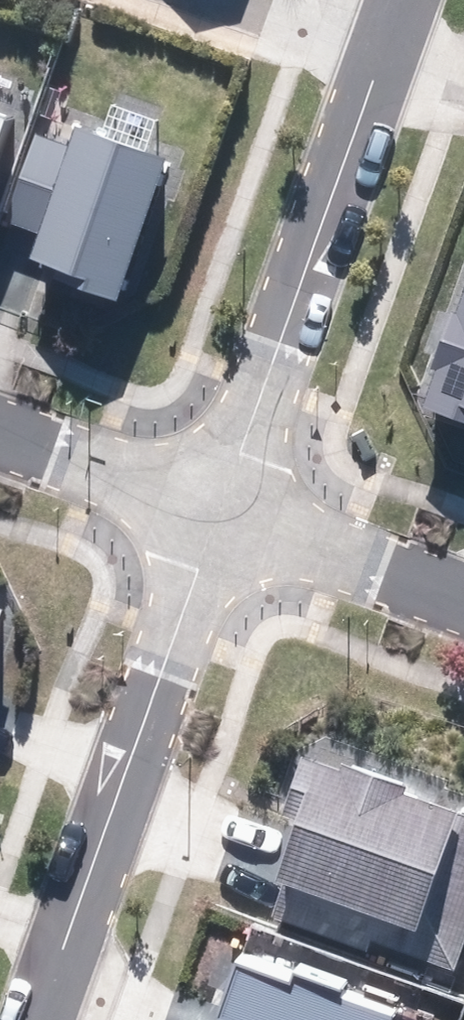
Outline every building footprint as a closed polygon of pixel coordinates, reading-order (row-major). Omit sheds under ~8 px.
[(24,105),(0,96),(0,170),(24,105)] [(45,223),(36,248),(124,281),(175,144),(86,112),(76,138),(49,128),(17,213),(45,223)] [(437,396),(463,405),(463,317),(437,396)] [(10,596),(0,592),(0,622),(10,596)] [(271,903),(372,938),(376,926),(457,954),(463,933),(463,791),(314,740),(294,798),(306,802),(271,903)] [(405,1000),(243,940),(222,998),(237,1004),(231,1019),(397,1019),(405,1000)]
